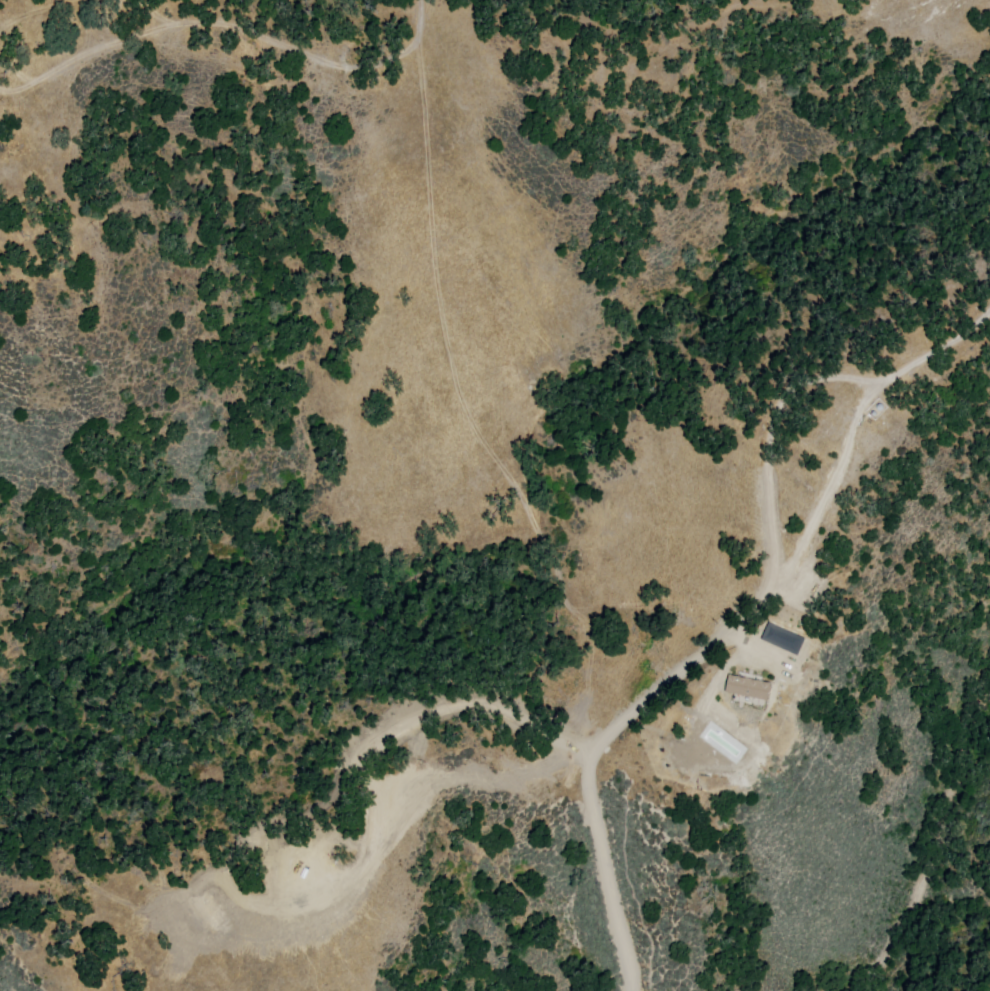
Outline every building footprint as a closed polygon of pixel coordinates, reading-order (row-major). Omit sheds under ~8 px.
[(729,673),(773,684),(769,703),(762,701),(761,706),(733,699),(734,694),(725,692),(729,673)]
